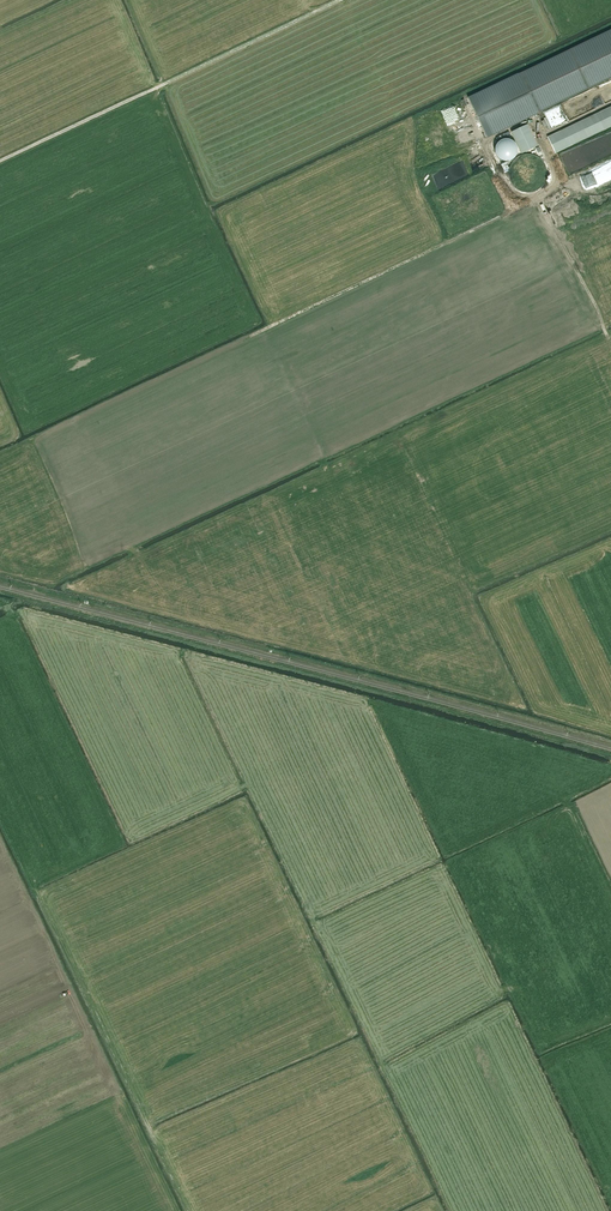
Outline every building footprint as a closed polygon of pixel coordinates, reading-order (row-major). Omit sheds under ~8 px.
[(518,74),(536,113),(589,88),(610,77),(610,30),(570,49),(531,68),(518,74)] [(518,74),(468,98),(487,137),(536,113),(518,74)] [(547,137),(555,153),(610,126),(610,106),(601,111),(547,137)] [(527,124),(510,132),(520,154),(538,146),(527,124)]
